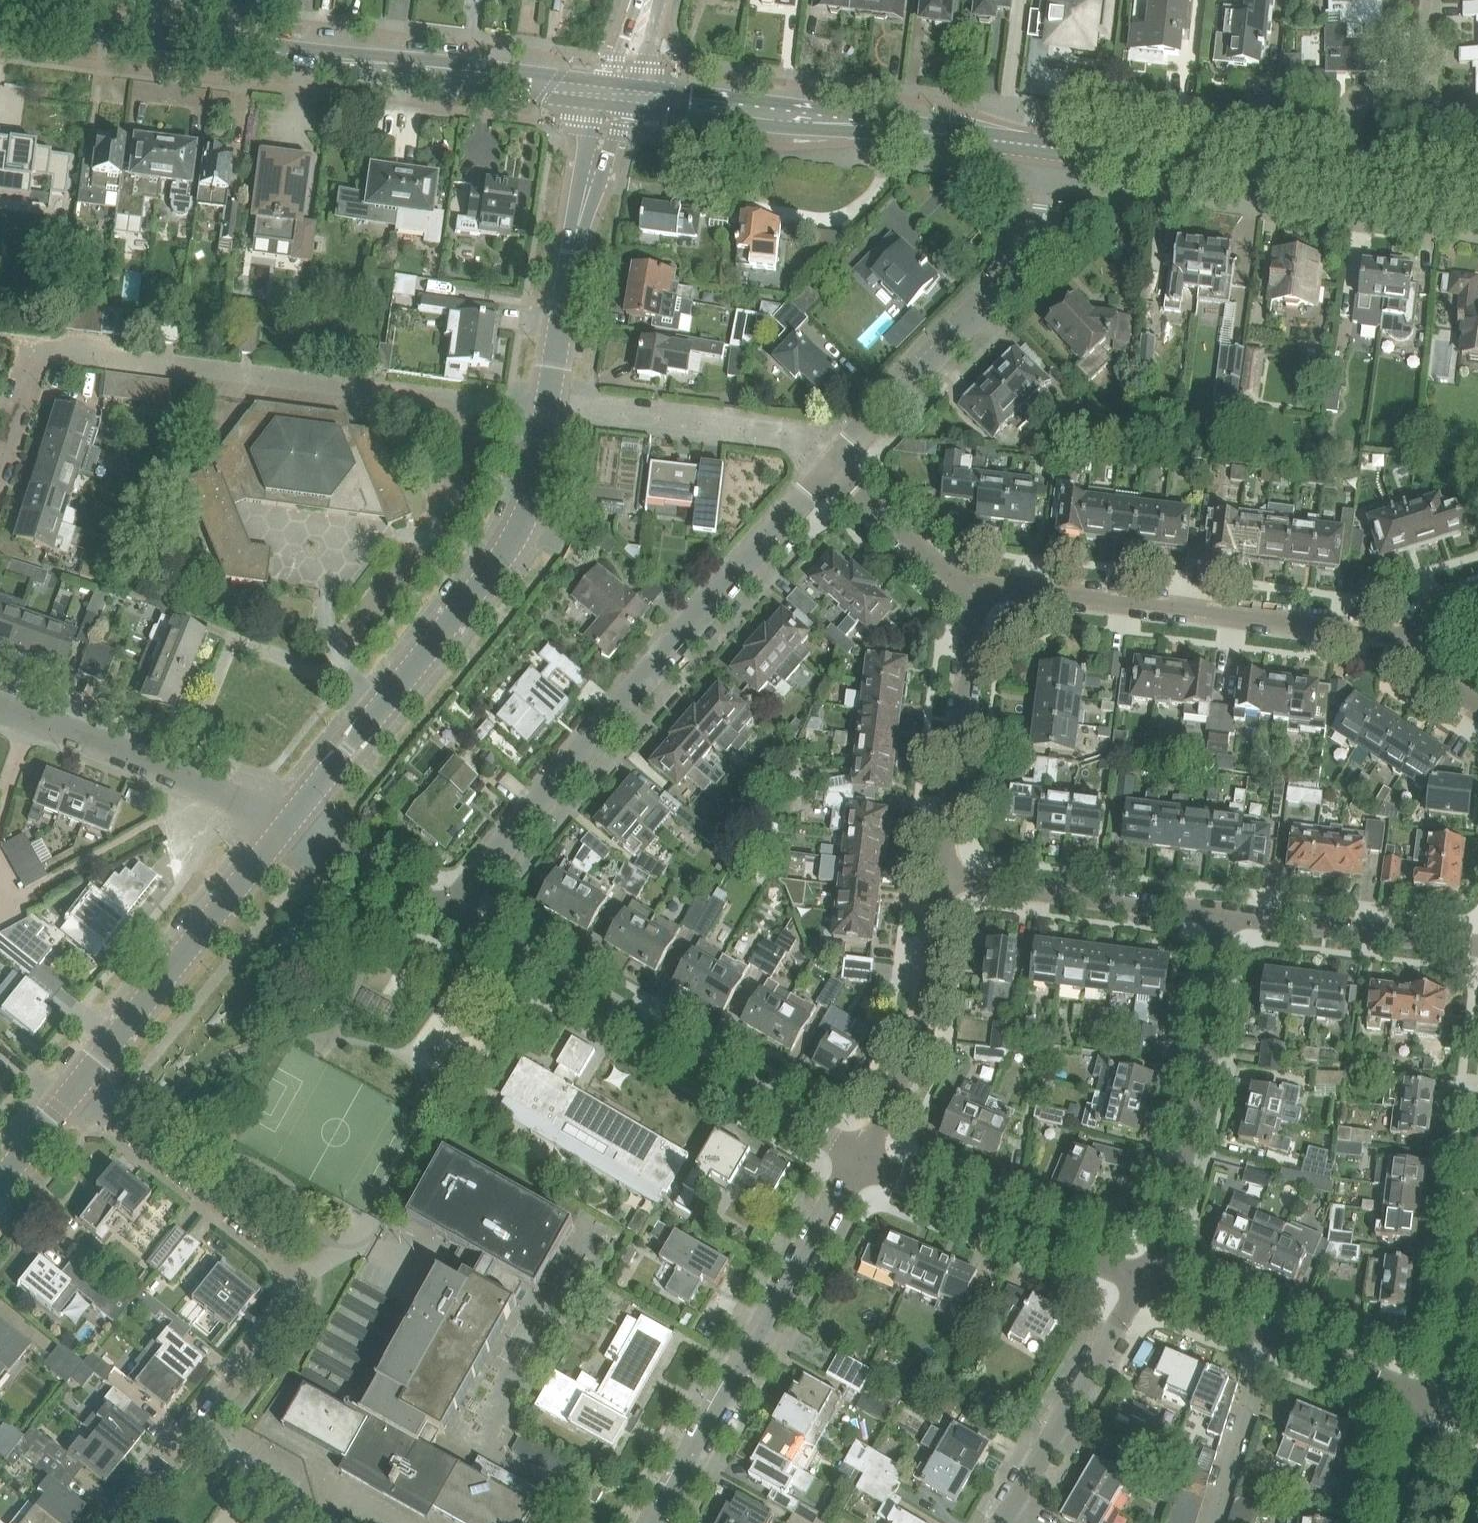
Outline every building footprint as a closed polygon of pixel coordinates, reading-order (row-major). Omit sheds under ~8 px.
[(815,9),(823,10),(823,8),(829,9),(829,11),(830,14),(839,15),(842,12),(842,11),(843,11),(845,0),(816,0),(815,9)] [(843,11),(857,12),(857,14),(860,17),(872,19),(874,0),(845,0),(843,11)] [(872,19),(885,20),(888,18),(888,16),(893,17),(893,19),(902,20),(904,0),(874,0),(872,19)] [(922,21),(933,23),(936,27),(945,28),(949,25),(949,24),(951,25),(954,0),(925,0),(922,21)] [(966,3),(977,5),(976,19),(978,19),(978,20),(980,23),(990,24),(993,22),(993,21),(995,21),(997,10),(1010,12),(1012,0),(966,0),(966,3)] [(1038,26),(1039,26),(1051,28),(1049,45),(1053,46),(1075,48),(1074,54),(1097,57),(1100,33),(1107,34),(1111,0),(1041,0),(1039,13),(1038,26)] [(1129,60),(1167,65),(1169,55),(1180,57),(1182,35),(1185,36),(1189,0),(1152,0),(1149,30),(1132,28),(1129,60)] [(1213,63),(1215,63),(1215,65),(1215,66),(1216,67),(1217,68),(1217,69),(1218,70),(1220,71),(1221,71),(1222,71),(1223,71),(1225,71),(1226,70),(1227,69),(1228,68),(1228,67),(1229,66),(1229,65),(1247,67),(1247,64),(1259,65),(1260,58),(1262,59),(1263,48),(1265,48),(1265,44),(1264,44),(1265,34),(1271,35),(1273,26),(1266,25),(1268,8),(1275,9),(1276,0),(1246,0),(1245,9),(1224,7),(1222,21),(1226,21),(1224,37),(1216,36),(1213,63)] [(1329,23),(1329,27),(1340,27),(1383,27),(1383,0),(1329,0),(1329,23)] [(1463,4),(1463,18),(1477,18),(1477,4),(1463,4)] [(1329,27),(1326,27),(1326,45),(1326,75),(1379,75),(1379,41),(1397,41),(1397,27),(1383,27),(1340,27),(1329,27)] [(1460,50),(1460,63),(1477,64),(1477,97),(1477,50),(1460,50)] [(1295,61),(1281,61),(1281,83),(1295,83),(1295,61)] [(122,166),(126,138),(123,138),(121,134),(112,133),(110,137),(107,136),(107,138),(96,136),(92,164),(82,162),(77,202),(104,206),(106,193),(119,194),(122,166)] [(159,141),(159,140),(159,139),(159,137),(158,136),(157,135),(157,134),(156,134),(155,134),(153,133),(151,134),(150,134),(149,135),(148,136),(147,137),(147,138),(146,141),(136,140),(135,151),(134,151),(132,167),(122,166),(119,194),(116,213),(144,216),(146,202),(157,204),(159,187),(165,142),(159,141)] [(182,146),(183,143),(183,142),(182,141),(182,140),(181,139),(181,138),(180,138),(179,137),(178,137),(178,136),(177,136),(176,136),(175,137),(173,137),(172,138),(171,139),(171,140),(171,141),(170,143),(165,142),(159,187),(171,188),(169,201),(172,201),(171,205),(171,206),(171,207),(172,209),(172,210),(173,212),(174,213),(175,214),(176,214),(177,214),(178,215),(179,215),(181,215),(183,215),(186,214),(188,213),(189,211),(190,210),(191,208),(191,207),(192,199),(186,199),(192,158),(191,158),(193,147),(182,146)] [(28,200),(29,193),(31,176),(51,179),(49,194),(51,194),(65,196),(71,157),(50,154),(51,150),(35,148),(36,144),(9,141),(8,142),(0,141),(0,196),(28,200)] [(203,148),(195,206),(224,210),(220,242),(233,244),(238,204),(226,203),(232,154),(222,152),(222,151),(219,150),(218,146),(208,145),(206,149),(203,148)] [(267,157),(262,156),(255,216),(256,216),(253,240),(292,245),(290,259),(310,262),(315,223),(298,220),(305,162),(301,161),(302,157),(268,152),(267,157)] [(340,193),(336,218),(372,223),(374,206),(398,209),(403,170),(386,168),(385,171),(372,170),(368,196),(340,193)] [(396,226),(395,230),(425,234),(424,242),(438,244),(442,214),(429,213),(434,178),(420,176),(421,172),(403,170),(398,209),(396,226)] [(457,217),(455,232),(497,238),(497,235),(510,237),(517,186),(485,181),(484,185),(471,183),(466,218),(457,217)] [(641,226),(641,232),(679,238),(679,235),(697,238),(700,215),(681,212),(682,209),(682,208),(682,207),(681,206),(680,205),(679,204),(678,204),(676,204),(675,204),(674,205),(674,206),(673,206),(673,207),(673,208),(672,209),(644,205),(643,212),(639,211),(637,225),(641,226)] [(736,240),(736,245),(738,249),(736,267),(775,272),(782,221),(759,218),(756,213),(747,212),(743,217),(742,217),(740,237),(736,240)] [(929,287),(931,289),(936,284),(924,272),(929,267),(926,265),(924,267),(891,235),(856,271),(869,284),(876,276),(908,308),(929,287)] [(1184,288),(1199,290),(1205,244),(1179,241),(1177,255),(1171,255),(1169,271),(1170,271),(1164,310),(1180,312),(1182,299),(1184,288)] [(1199,290),(1198,299),(1225,303),(1228,303),(1232,279),(1234,279),(1236,263),(1230,262),(1232,248),(1205,244),(1199,290)] [(1320,259),(1277,253),(1271,301),(1314,306),(1318,274),(1321,275),(1322,265),(1320,262),(1320,259)] [(377,260),(376,270),(390,272),(392,262),(377,260)] [(1392,262),(1391,268),(1389,267),(1384,302),(1381,327),(1381,332),(1392,333),(1391,336),(1396,340),(1403,341),(1408,339),(1412,334),(1414,329),(1417,306),(1419,288),(1411,287),(1413,270),(1401,269),(1402,263),(1392,262)] [(1381,327),(1384,302),(1389,267),(1365,264),(1360,297),(1356,297),(1353,323),(1358,324),(1362,328),(1377,330),(1381,327)] [(693,290),(673,287),(676,270),(664,268),(664,267),(648,265),(647,271),(635,269),(635,272),(632,272),(631,281),(633,282),(631,292),(691,302),(693,290)] [(395,275),(393,290),(408,292),(410,277),(395,275)] [(1450,293),(1462,295),(1458,325),(1463,326),(1461,337),(1465,337),(1463,355),(1477,357),(1477,309),(1475,309),(1477,286),(1477,278),(1453,275),(1450,293)] [(627,303),(625,312),(628,313),(627,316),(654,320),(653,328),(678,333),(681,316),(690,318),(693,302),(691,302),(631,292),(629,303),(627,303)] [(423,295),(421,308),(447,312),(446,318),(443,336),(451,337),(448,357),(447,356),(446,362),(465,364),(477,366),(477,365),(488,367),(490,357),(492,358),(495,342),(491,341),(493,329),(495,329),(498,306),(423,295)] [(1075,297),(1047,323),(1083,361),(1075,368),(1089,383),(1112,361),(1108,358),(1115,352),(1117,354),(1128,355),(1131,318),(1092,314),(1075,297)] [(789,347),(776,361),(796,379),(801,374),(826,397),(843,380),(838,375),(839,373),(835,370),(834,371),(800,340),(799,341),(793,336),(807,320),(808,321),(809,320),(789,302),(784,308),(775,317),(774,319),(787,332),(780,339),(789,347)] [(64,304),(62,330),(63,330),(100,335),(103,311),(103,309),(64,304)] [(761,304),(760,315),(775,317),(784,308),(761,304)] [(100,335),(127,338),(129,322),(121,321),(122,313),(103,311),(100,335)] [(762,331),(774,319),(775,317),(760,315),(738,311),(735,327),(762,331)] [(160,344),(176,346),(177,346),(181,319),(159,316),(156,342),(155,343),(160,344)] [(1142,337),(1139,367),(1152,369),(1155,338),(1142,337)] [(675,347),(645,342),(643,350),(641,350),(641,353),(643,353),(639,375),(661,379),(663,371),(688,375),(691,355),(723,360),(725,347),(677,339),(675,347)] [(379,345),(375,371),(388,372),(389,373),(389,372),(393,347),(379,345)] [(1220,345),(1213,399),(1237,402),(1244,348),(1220,345)] [(732,348),(728,377),(741,379),(744,349),(732,348)] [(988,377),(1030,419),(1044,406),(1034,396),(1048,381),(1019,351),(1002,368),(998,367),(988,377)] [(1264,354),(1248,352),(1242,402),(1257,404),(1264,354)] [(115,398),(118,375),(106,373),(103,397),(115,398)] [(127,400),(130,376),(118,375),(115,398),(127,400)] [(142,378),(130,376),(127,400),(139,402),(142,378)] [(1017,432),(1030,419),(988,377),(979,387),(979,392),(962,408),(993,438),(1008,423),(1017,432)] [(142,378),(139,402),(151,403),(154,379),(142,378)] [(154,379),(151,403),(154,404),(154,403),(163,404),(166,381),(154,379)] [(175,406),(178,382),(166,381),(163,404),(175,406)] [(154,403),(154,404),(152,418),(181,422),(187,407),(175,406),(163,404),(154,403)] [(255,404),(202,472),(203,474),(186,481),(185,479),(184,479),(225,579),(266,584),(271,548),(250,546),(234,506),(246,501),(359,516),(366,507),(378,503),(387,526),(411,516),(376,431),(362,429),(361,432),(350,431),(344,415),(255,404)] [(56,407),(48,434),(84,445),(93,448),(101,421),(56,407)] [(48,434),(40,460),(75,471),(93,477),(101,450),(93,448),(84,445),(48,434)] [(1381,443),(1366,441),(1365,449),(1380,451),(1381,443)] [(1306,445),(1304,459),(1317,460),(1318,446),(1306,445)] [(1109,448),(1094,446),(1093,455),(1108,457),(1109,448)] [(989,460),(990,457),(991,450),(978,449),(977,457),(978,457),(976,460),(973,458),(963,454),(962,455),(965,456),(963,460),(950,458),(950,461),(941,460),(939,474),(948,476),(945,499),(982,504),(984,504),(988,476),(989,460)] [(1365,449),(1361,478),(1376,480),(1380,451),(1365,449)] [(990,457),(989,460),(1000,461),(1001,452),(991,450),(990,457)] [(1380,451),(1376,480),(1411,484),(1415,455),(1380,451)] [(1135,455),(1134,467),(1144,468),(1145,457),(1135,455)] [(1160,470),(1170,471),(1171,460),(1161,458),(1160,470)] [(1091,473),(1093,460),(1083,459),(1082,463),(1081,472),(1091,473)] [(40,460),(32,487),(67,497),(75,471),(40,460)] [(1181,461),(1171,460),(1170,471),(1180,473),(1181,461)] [(147,464),(143,475),(144,475),(152,478),(155,479),(158,469),(158,468),(147,465),(147,464)] [(696,515),(697,515),(695,533),(716,535),(724,467),(702,465),(702,470),(652,464),(648,493),(666,494),(665,503),(697,507),(696,515)] [(1245,482),(1247,468),(1233,467),(1231,481),(1245,482)] [(1262,483),(1272,484),(1273,472),(1263,470),(1262,483)] [(1283,473),(1273,472),(1272,484),(1281,485),(1283,473)] [(1309,476),(1308,485),(1324,487),(1326,475),(1316,474),(1316,477),(1309,476)] [(1326,475),(1324,487),(1337,489),(1338,477),(1326,475)] [(1012,479),(988,476),(984,504),(982,504),(980,519),(1007,522),(1012,479)] [(1030,481),(1012,479),(1007,522),(1033,525),(1039,482),(1030,481)] [(1057,486),(1054,506),(1057,507),(1056,520),(1060,520),(1060,521),(1059,534),(1083,537),(1089,494),(1075,493),(1076,484),(1058,482),(1057,486)] [(32,487),(24,512),(59,524),(67,497),(32,487)] [(1095,541),(1097,539),(1109,540),(1115,492),(1089,489),(1089,494),(1084,537),(1086,537),(1087,540),(1095,541)] [(1115,492),(1109,540),(1121,542),(1122,545),(1131,546),(1132,543),(1135,544),(1140,505),(1141,495),(1115,492)] [(1207,497),(1204,521),(1215,522),(1214,536),(1212,553),(1236,556),(1241,511),(1219,508),(1221,499),(1207,497)] [(119,514),(133,519),(138,508),(124,502),(119,514)] [(1405,510),(1394,514),(1406,551),(1428,544),(1430,546),(1438,543),(1439,540),(1428,505),(1427,503),(1415,507),(1414,502),(1403,506),(1405,510)] [(1428,505),(1439,540),(1450,537),(1452,539),(1461,536),(1461,533),(1477,528),(1477,510),(1476,510),(1474,511),(1473,506),(1462,510),(1461,505),(1452,509),(1450,503),(1439,502),(1438,502),(1428,505)] [(1149,545),(1162,547),(1166,508),(1140,505),(1135,544),(1138,544),(1139,547),(1148,548),(1149,545)] [(1268,514),(1262,559),(1274,561),(1275,564),(1284,565),(1285,562),(1289,563),(1293,525),(1295,510),(1269,507),(1268,514)] [(1166,508),(1162,547),(1172,548),(1173,551),(1181,552),(1183,549),(1186,550),(1190,520),(1190,511),(1166,508)] [(1341,531),(1319,528),(1314,566),(1325,567),(1326,570),(1334,571),(1336,569),(1339,569),(1341,554),(1350,555),(1351,548),(1353,532),(1356,509),(1344,508),(1341,531)] [(1377,542),(1375,542),(1374,543),(1373,544),(1373,545),(1372,546),(1371,548),(1371,549),(1371,550),(1371,552),(1372,553),(1372,554),(1373,555),(1374,556),(1375,557),(1376,558),(1377,558),(1378,558),(1379,558),(1380,559),(1381,559),(1382,558),(1406,551),(1394,514),(1393,509),(1382,512),(1384,517),(1370,522),(1377,542)] [(1241,511),(1236,556),(1239,556),(1240,559),(1249,560),(1250,558),(1262,559),(1268,514),(1241,511)] [(74,528),(59,524),(24,512),(15,539),(66,555),(74,528)] [(588,513),(583,518),(607,538),(608,523),(599,521),(595,519),(588,513)] [(129,528),(133,519),(119,514),(115,522),(129,528)] [(1301,567),(1303,564),(1314,566),(1319,528),(1320,518),(1309,517),(1308,526),(1293,525),(1289,563),(1291,563),(1292,566),(1301,567)] [(1353,532),(1351,548),(1361,549),(1363,533),(1353,532)] [(606,539),(598,548),(609,557),(617,548),(606,539)] [(628,548),(625,552),(641,566),(643,549),(628,548)] [(830,596),(854,568),(837,553),(834,557),(831,554),(810,578),(830,596)] [(37,569),(11,561),(6,575),(33,583),(37,569)] [(85,561),(80,576),(107,584),(112,569),(85,561)] [(830,596),(852,615),(876,588),(854,568),(830,596)] [(48,573),(37,569),(33,583),(43,587),(48,573)] [(620,643),(629,632),(633,628),(634,628),(636,626),(631,622),(643,608),(648,612),(649,611),(599,569),(575,597),(607,624),(592,641),(603,651),(602,655),(610,659),(622,644),(620,643)] [(150,594),(116,580),(111,591),(146,605),(150,594)] [(88,612),(76,641),(89,646),(91,641),(101,617),(111,592),(97,588),(87,612),(88,612)] [(852,615),(838,631),(846,638),(860,623),(872,633),(893,609),(890,606),(893,602),(876,588),(852,615)] [(818,607),(798,589),(787,601),(798,611),(807,619),(818,607)] [(9,651),(21,616),(26,603),(0,594),(0,648),(9,651)] [(783,613),(768,631),(803,662),(810,654),(801,647),(811,636),(805,631),(812,623),(807,619),(798,611),(791,619),(783,613)] [(21,616),(9,651),(13,653),(13,654),(19,656),(20,657),(20,655),(35,660),(48,625),(21,616)] [(153,626),(147,642),(148,642),(194,661),(205,634),(161,616),(157,626),(153,626)] [(35,660),(62,669),(77,626),(65,621),(62,630),(48,625),(35,660)] [(832,626),(824,635),(829,639),(837,630),(832,626)] [(803,662),(768,631),(766,629),(746,651),(749,653),(784,684),(803,662)] [(829,639),(839,647),(846,638),(837,630),(829,639)] [(846,638),(839,647),(848,655),(855,646),(846,638)] [(89,646),(78,672),(95,679),(107,648),(91,641),(89,646)] [(148,642),(138,667),(151,673),(183,686),(194,661),(148,642)] [(551,646),(541,657),(551,665),(558,671),(581,691),(591,679),(551,646)] [(107,648),(95,679),(104,683),(117,652),(107,648)] [(791,690),(784,684),(749,653),(732,672),(760,695),(768,685),(784,699),(791,690)] [(1118,678),(1121,657),(1109,656),(1106,677),(1118,678)] [(906,674),(907,662),(869,658),(866,683),(908,688),(909,675),(906,674)] [(1136,700),(1157,703),(1161,665),(1151,664),(1150,661),(1142,660),(1140,662),(1137,662),(1136,674),(1123,672),(1118,708),(1134,710),(1135,704),(1136,700)] [(514,698),(497,719),(513,732),(512,734),(515,737),(517,735),(529,746),(546,726),(549,729),(571,702),(549,683),(558,671),(551,665),(541,676),(532,668),(518,684),(523,687),(514,698)] [(1161,665),(1157,703),(1156,707),(1170,709),(1170,704),(1185,706),(1190,669),(1188,668),(1187,666),(1179,665),(1177,667),(1161,665)] [(1043,668),(1040,697),(1080,701),(1082,689),(1098,691),(1100,675),(1043,668)] [(1217,757),(1220,733),(1223,707),(1210,705),(1215,672),(1190,669),(1185,706),(1184,716),(1209,720),(1207,732),(1210,732),(1207,755),(1217,757)] [(173,711),(183,686),(151,673),(145,686),(138,683),(133,695),(173,711)] [(1223,707),(1220,733),(1217,757),(1227,758),(1230,734),(1235,735),(1236,728),(1259,731),(1261,715),(1266,678),(1241,675),(1236,708),(1223,707)] [(1266,678),(1261,715),(1275,717),(1274,722),(1289,724),(1294,682),(1278,680),(1277,677),(1269,676),(1267,678),(1266,678)] [(1289,724),(1288,731),(1300,733),(1300,728),(1326,731),(1328,711),(1329,706),(1331,687),(1318,685),(1316,684),(1315,682),(1306,681),(1305,683),(1294,682),(1289,724)] [(850,709),(862,711),(901,715),(902,700),(906,700),(908,688),(866,683),(864,697),(845,695),(844,708),(850,709)] [(1330,706),(1329,710),(1342,711),(1345,685),(1333,684),(1332,687),(1330,706)] [(730,728),(738,735),(747,743),(755,735),(737,720),(746,710),(720,687),(704,705),(730,728)] [(1077,726),(1080,701),(1040,697),(1037,721),(1077,726)] [(1355,750),(1357,747),(1378,713),(1372,709),(1373,707),(1362,699),(1360,701),(1356,699),(1335,733),(1347,740),(1348,746),(1355,750)] [(1101,712),(1114,713),(1115,706),(1102,704),(1101,712)] [(739,753),(747,743),(730,728),(704,705),(698,712),(695,710),(682,726),(711,750),(716,744),(726,753),(732,747),(739,753)] [(901,715),(862,711),(859,735),(898,740),(901,715)] [(1382,715),(1378,713),(1357,747),(1370,755),(1370,760),(1378,765),(1401,727),(1394,722),(1396,720),(1384,713),(1382,715)] [(488,721),(473,737),(482,745),(496,728),(488,721)] [(796,721),(787,731),(795,738),(804,727),(796,721)] [(811,721),(806,733),(822,735),(824,725),(820,722),(811,721)] [(1037,721),(1034,747),(1073,752),(1074,752),(1077,726),(1037,721)] [(701,761),(711,750),(682,726),(672,738),(674,740),(668,746),(716,787),(725,776),(715,768),(712,771),(701,761)] [(1393,774),(1399,778),(1423,740),(1416,736),(1418,734),(1406,727),(1404,729),(1401,727),(1378,765),(1380,762),(1392,769),(1393,774)] [(1110,738),(1111,730),(1098,729),(1097,737),(1110,738)] [(1115,733),(1112,757),(1118,758),(1125,759),(1128,734),(1115,733)] [(836,734),(834,746),(846,748),(847,736),(836,734)] [(897,743),(898,740),(859,735),(856,764),(898,769),(900,755),(896,755),(897,743)] [(1422,792),(1428,782),(1445,754),(1438,750),(1440,748),(1428,740),(1426,742),(1423,740),(1399,778),(1400,779),(1402,775),(1414,782),(1414,788),(1422,792)] [(668,746),(652,765),(678,788),(687,778),(704,793),(720,807),(728,798),(716,787),(668,746)] [(1139,761),(1149,762),(1151,749),(1141,748),(1139,761)] [(1160,751),(1151,749),(1149,762),(1159,763),(1160,751)] [(488,752),(478,764),(487,772),(497,759),(488,752)] [(1465,766),(1445,754),(1428,782),(1435,787),(1431,815),(1468,820),(1472,787),(1462,786),(1465,766)] [(415,757),(408,766),(426,780),(433,770),(415,757)] [(1029,770),(1038,771),(1046,772),(1048,760),(1030,757),(1029,770)] [(1099,762),(1098,769),(1116,772),(1118,758),(1112,757),(1099,762)] [(447,772),(408,818),(446,850),(467,827),(463,824),(474,812),(471,810),(467,814),(463,811),(467,807),(477,795),(470,790),(478,781),(452,758),(443,769),(447,772)] [(1048,760),(1046,772),(1045,781),(1046,781),(1056,782),(1059,761),(1048,760)] [(830,781),(828,795),(831,795),(878,801),(879,791),(891,793),(893,780),(897,781),(898,769),(856,764),(854,778),(830,781)] [(1272,766),(1271,777),(1282,778),(1283,767),(1272,766)] [(1283,767),(1282,778),(1290,779),(1293,779),(1294,768),(1283,767)] [(1016,817),(1040,821),(1042,821),(1044,797),(1046,781),(1045,781),(1046,772),(1038,771),(1038,776),(1035,776),(1034,781),(1022,780),(1024,771),(1011,769),(1006,820),(1015,821),(1016,817)] [(44,810),(59,815),(72,782),(46,772),(28,820),(39,824),(44,810)] [(1362,773),(1355,783),(1363,788),(1369,778),(1362,773)] [(764,792),(775,801),(782,785),(773,778),(764,792)] [(1247,793),(1247,794),(1257,795),(1259,779),(1249,778),(1247,793)] [(1120,779),(1118,800),(1130,802),(1133,781),(1120,779)] [(84,825),(97,791),(72,782),(59,815),(84,825)] [(629,787),(615,803),(653,835),(663,823),(670,815),(671,814),(658,803),(633,782),(629,787)] [(1181,850),(1186,815),(1189,787),(1180,786),(1178,798),(1174,798),(1172,813),(1158,811),(1153,847),(1181,850)] [(1377,797),(1385,802),(1391,792),(1384,787),(1377,797)] [(1208,789),(1207,802),(1216,803),(1217,791),(1208,789)] [(1290,790),(1288,811),(1297,812),(1299,791),(1290,790)] [(120,800),(97,791),(84,825),(107,834),(120,800)] [(1214,818),(1209,854),(1236,857),(1237,857),(1241,829),(1242,829),(1244,817),(1247,794),(1247,793),(1238,792),(1236,805),(1232,805),(1230,820),(1214,818)] [(877,811),(878,801),(831,796),(831,795),(828,795),(817,794),(816,802),(825,803),(825,808),(849,819),(847,832),(889,838),(891,825),(887,824),(888,812),(877,811)] [(1129,806),(1125,843),(1153,847),(1158,811),(1159,796),(1147,794),(1145,808),(1129,806)] [(1072,800),(1068,837),(1097,840),(1101,806),(1102,806),(1102,802),(1102,797),(1093,796),(1088,802),(1072,800)] [(1072,800),(1044,797),(1042,821),(1040,821),(1038,833),(1068,837),(1072,800)] [(1271,817),(1281,818),(1283,799),(1274,798),(1271,817)] [(615,803),(597,825),(624,847),(635,856),(640,850),(645,855),(658,839),(653,835),(615,803)] [(1322,803),(1321,815),(1330,816),(1332,805),(1322,803)] [(1391,819),(1390,824),(1401,825),(1406,817),(1384,803),(1375,817),(1391,819)] [(762,807),(752,819),(763,828),(769,814),(762,807)] [(1209,854),(1214,818),(1186,815),(1181,850),(1209,854)] [(1259,819),(1244,817),(1242,829),(1241,829),(1237,857),(1236,857),(1236,865),(1264,869),(1268,840),(1270,827),(1263,826),(1259,819)] [(1365,852),(1382,854),(1386,823),(1367,821),(1365,834),(1342,831),(1336,878),(1351,880),(1351,877),(1362,878),(1365,852)] [(1294,825),(1289,869),(1299,870),(1299,873),(1313,875),(1319,828),(1294,825)] [(1319,828),(1313,875),(1336,878),(1342,831),(1343,827),(1332,826),(1332,830),(1319,828)] [(889,838),(847,832),(844,860),(882,865),(884,850),(888,850),(889,838)] [(590,833),(581,843),(587,848),(602,861),(604,862),(612,852),(590,833)] [(1,846),(7,857),(30,844),(24,834),(1,846)] [(1418,834),(1414,863),(1428,864),(1462,869),(1465,844),(1440,841),(1441,836),(1418,834)] [(13,867),(36,855),(30,844),(7,857),(13,867)] [(822,845),(821,858),(832,859),(834,847),(822,845)] [(1396,848),(1387,847),(1385,859),(1395,861),(1396,848)] [(566,862),(540,905),(564,919),(588,877),(602,861),(587,848),(575,868),(573,866),(566,862)] [(42,865),(36,855),(13,867),(19,878),(42,865)] [(639,870),(650,877),(661,883),(667,872),(642,857),(640,860),(634,867),(639,870)] [(1401,861),(1395,861),(1385,859),(1382,884),(1398,886),(1401,861)] [(844,860),(841,885),(879,890),(882,865),(844,860)] [(156,877),(139,863),(131,873),(125,869),(119,877),(115,874),(95,898),(90,893),(70,918),(105,946),(125,921),(122,919),(156,877)] [(615,887),(625,893),(639,870),(634,867),(628,864),(615,887)] [(1459,893),(1462,869),(1427,864),(1426,876),(1417,875),(1417,876),(1415,888),(1449,892),(1449,896),(1458,897),(1459,893)] [(47,876),(42,865),(19,878),(25,889),(47,876)] [(639,870),(625,893),(636,900),(650,877),(639,870)] [(819,872),(818,884),(829,886),(830,873),(819,872)] [(564,919),(588,933),(613,890),(602,884),(601,885),(588,877),(564,919)] [(829,886),(818,884),(816,897),(827,898),(829,886)] [(879,890),(841,885),(838,913),(879,918),(881,905),(877,905),(879,890)] [(717,890),(713,897),(724,903),(728,896),(717,890)] [(709,907),(694,933),(706,940),(726,905),(724,903),(713,897),(708,906),(709,907)] [(682,926),(694,933),(709,907),(708,906),(697,900),(682,926)] [(608,945),(629,957),(632,959),(657,917),(644,909),(644,908),(634,902),(608,945)] [(879,918),(838,913),(834,938),(872,943),(874,930),(878,931),(879,918)] [(669,925),(657,917),(632,959),(656,973),(681,930),(670,923),(669,925)] [(0,934),(0,936),(38,966),(50,950),(35,938),(43,929),(29,918),(0,934)] [(783,933),(775,946),(787,953),(789,954),(796,941),(783,933)] [(1,954),(30,976),(38,966),(0,936),(0,956),(1,954)] [(749,965),(760,972),(775,946),(764,939),(749,965)] [(676,984),(700,998),(724,956),(711,949),(712,947),(701,941),(676,984)] [(845,958),(846,945),(813,941),(812,953),(844,957),(843,958),(845,958)] [(1038,944),(1033,984),(1060,987),(1065,947),(1063,947),(1063,943),(1042,941),(1042,944),(1038,944)] [(1065,947),(1060,987),(1085,990),(1090,950),(1089,950),(1089,947),(1068,944),(1067,947),(1065,947)] [(983,997),(981,1009),(994,1011),(996,997),(1009,999),(1016,948),(991,945),(986,983),(984,982),(983,997)] [(787,953),(775,946),(760,972),(771,978),(787,953)] [(1090,950),(1085,990),(1112,993),(1117,954),(1115,953),(1115,950),(1094,947),(1093,951),(1090,950)] [(1117,954),(1112,993),(1137,997),(1138,997),(1142,957),(1141,957),(1141,953),(1119,950),(1119,954),(1117,954)] [(1133,1028),(1130,1052),(1152,1055),(1155,1031),(1147,1030),(1149,1016),(1162,1017),(1167,977),(1168,969),(1169,960),(1161,959),(1161,956),(1145,954),(1145,957),(1142,957),(1138,997),(1137,997),(1133,1028)] [(724,956),(700,998),(724,1012),(749,969),(738,963),(737,964),(724,956)] [(874,961),(845,958),(843,958),(841,981),(872,984),(874,961)] [(1268,973),(1261,1030),(1273,1032),(1276,1013),(1289,1015),(1294,976),(1292,976),(1292,972),(1277,970),(1276,974),(1268,973)] [(33,1037),(51,1014),(42,1007),(48,1000),(24,981),(14,973),(0,990),(0,1016),(12,1025),(14,1022),(33,1037)] [(1294,976),(1289,1015),(1316,1018),(1321,979),(1318,979),(1318,975),(1297,973),(1296,976),(1294,976)] [(1321,979),(1316,1018),(1342,1022),(1347,982),(1343,982),(1344,978),(1322,976),(1322,979),(1321,979)] [(831,978),(816,1003),(829,1011),(832,1007),(844,986),(831,978)] [(769,981),(744,1024),(768,1038),(785,1008),(792,996),(779,989),(780,988),(769,981)] [(1373,986),(1368,1030),(1381,1031),(1382,1022),(1393,1023),(1398,986),(1382,984),(1382,987),(1373,986)] [(1393,1023),(1392,1033),(1404,1034),(1416,1036),(1422,989),(1398,986),(1393,1023)] [(1352,989),(1349,1007),(1356,1008),(1358,990),(1352,989)] [(1422,989),(1416,1036),(1441,1039),(1447,992),(1422,989)] [(792,996),(785,1008),(768,1038),(792,1052),(817,1009),(806,1003),(805,1004),(792,996)] [(1049,1003),(1048,1015),(1056,1016),(1057,1004),(1049,1003)] [(1075,1006),(1074,1018),(1082,1019),(1083,1007),(1075,1006)] [(832,1037),(815,1066),(840,1080),(845,1071),(848,1073),(850,1070),(846,1069),(864,1038),(851,1030),(856,1021),(832,1007),(829,1011),(823,1022),(833,1028),(829,1035),(832,1037)] [(1102,1010),(1100,1021),(1108,1022),(1110,1010),(1102,1010)] [(1014,1052),(1017,1028),(996,1025),(993,1049),(1014,1052)] [(615,1163),(629,1171),(668,1193),(689,1156),(629,1121),(585,1095),(574,1089),(575,1087),(571,1085),(577,1075),(580,1077),(595,1051),(573,1038),(558,1064),(561,1066),(554,1077),(524,1059),(503,1096),(554,1127),(558,1120),(619,1156),(615,1163)] [(1106,1039),(1105,1049),(1119,1050),(1120,1041),(1106,1039)] [(1043,1074),(1049,1061),(1054,1047),(1052,1047),(1029,1044),(1028,1054),(1036,1058),(1031,1069),(1043,1074)] [(1264,1044),(1262,1056),(1284,1058),(1286,1046),(1264,1044)] [(1013,1066),(1014,1052),(993,1049),(976,1047),(975,1061),(1013,1066)] [(1064,1048),(1054,1047),(1049,1061),(1060,1062),(1064,1048)] [(1310,1060),(1312,1048),(1304,1048),(1303,1060),(1310,1060)] [(1320,1049),(1312,1048),(1310,1060),(1319,1061),(1320,1049)] [(1094,1078),(1101,1079),(1097,1094),(1111,1098),(1146,1106),(1153,1078),(1117,1069),(1120,1055),(1100,1053),(1094,1078)] [(1355,1054),(1353,1067),(1360,1068),(1365,1068),(1367,1056),(1355,1054)] [(1377,1057),(1376,1069),(1388,1071),(1389,1056),(1378,1055),(1377,1057)] [(1283,1070),(1284,1058),(1262,1056),(1260,1068),(1283,1070)] [(1425,1059),(1424,1071),(1432,1072),(1434,1060),(1425,1059)] [(1359,1086),(1360,1068),(1353,1067),(1353,1070),(1346,1069),(1345,1073),(1344,1084),(1359,1086)] [(1344,1087),(1344,1084),(1345,1073),(1315,1073),(1315,1087),(1344,1087)] [(1432,1113),(1435,1087),(1416,1085),(1416,1079),(1398,1076),(1387,1075),(1383,1107),(1394,1108),(1432,1113)] [(942,1136),(969,1147),(993,1090),(979,1084),(978,1088),(966,1083),(960,1096),(942,1136)] [(1254,1086),(1247,1114),(1282,1122),(1300,1127),(1303,1112),(1296,1110),(1301,1089),(1283,1085),(1281,1093),(1254,1086)] [(994,1090),(993,1090),(969,1147),(996,1158),(1015,1114),(1002,1108),(1002,1106),(1003,1101),(992,1096),(994,1090)] [(1146,1106),(1111,1098),(1097,1094),(1095,1094),(1092,1107),(1088,1106),(1083,1126),(1095,1129),(1097,1124),(1139,1134),(1146,1106)] [(1037,1107),(1034,1121),(1062,1128),(1065,1114),(1037,1107)] [(1428,1139),(1432,1113),(1394,1108),(1391,1134),(1428,1139)] [(1282,1122),(1247,1114),(1240,1141),(1281,1152),(1284,1140),(1278,1139),(1282,1122)] [(1337,1142),(1363,1145),(1371,1147),(1373,1135),(1338,1130),(1337,1142)] [(690,1211),(698,1197),(701,1199),(711,1183),(728,1193),(733,1184),(753,1195),(757,1189),(772,1197),(791,1165),(789,1164),(789,1166),(769,1154),(770,1153),(769,1153),(762,1164),(749,1157),(751,1153),(717,1133),(678,1200),(675,1205),(692,1215),(693,1213),(690,1211)] [(1361,1159),(1363,1145),(1337,1142),(1335,1155),(1361,1159)] [(1069,1144),(1053,1182),(1089,1197),(1102,1165),(1104,1166),(1105,1165),(1130,1171),(1134,1155),(1094,1145),(1091,1153),(1069,1144)] [(347,1462),(341,1473),(429,1522),(435,1511),(436,1512),(437,1510),(459,1522),(527,1522),(535,1507),(534,1507),(542,1493),(480,1458),(472,1472),(459,1465),(431,1450),(437,1439),(437,1438),(441,1432),(445,1434),(446,1433),(445,1432),(516,1305),(517,1306),(518,1305),(514,1303),(524,1284),(538,1292),(575,1226),(446,1154),(409,1220),(461,1249),(446,1275),(439,1271),(438,1272),(440,1273),(380,1380),(379,1379),(378,1380),(383,1383),(365,1414),(357,1410),(354,1415),(306,1388),(284,1427),(347,1462)] [(1378,1159),(1375,1185),(1388,1187),(1422,1191),(1425,1165),(1378,1159)] [(1303,1173),(1308,1174),(1332,1181),(1334,1167),(1306,1160),(1303,1173)] [(132,1219),(150,1196),(113,1166),(101,1181),(101,1182),(96,1188),(95,1189),(96,1190),(101,1194),(87,1212),(83,1209),(75,1219),(94,1234),(101,1240),(110,1230),(102,1224),(116,1206),(132,1219)] [(1269,1190),(1274,1177),(1246,1170),(1243,1183),(1269,1190)] [(1331,1193),(1332,1181),(1308,1174),(1305,1186),(1331,1193)] [(1388,1187),(1385,1213),(1419,1217),(1422,1191),(1388,1187)] [(1213,1249),(1240,1261),(1257,1217),(1256,1217),(1261,1205),(1235,1194),(1213,1249)] [(1364,1201),(1363,1209),(1374,1210),(1375,1202),(1364,1201)] [(639,1212),(629,1230),(641,1238),(652,1220),(639,1212)] [(1415,1242),(1419,1217),(1385,1213),(1383,1227),(1378,1227),(1376,1237),(1415,1242)] [(1240,1261),(1270,1273),(1289,1226),(1287,1225),(1285,1229),(1257,1217),(1240,1261)] [(1328,1243),(1331,1243),(1353,1246),(1354,1235),(1343,1234),(1344,1223),(1331,1222),(1328,1243)] [(1289,1226),(1270,1273),(1295,1284),(1300,1272),(1306,1274),(1307,1270),(1310,1263),(1312,1258),(1323,1263),(1324,1260),(1331,1243),(1328,1243),(1320,1240),(1322,1237),(1304,1229),(1302,1232),(1289,1226)] [(146,1263),(157,1271),(187,1234),(186,1233),(184,1235),(174,1228),(146,1263)] [(906,1290),(909,1283),(923,1250),(882,1233),(875,1248),(869,1246),(862,1263),(878,1270),(898,1279),(895,1285),(906,1290)] [(199,1244),(187,1234),(157,1271),(169,1281),(199,1244)] [(661,1260),(679,1271),(667,1292),(690,1305),(702,1284),(703,1283),(702,1283),(704,1280),(717,1287),(730,1265),(676,1234),(661,1260)] [(1361,1247),(1353,1246),(1331,1243),(1324,1260),(1359,1263),(1361,1247)] [(630,1247),(621,1262),(629,1267),(638,1252),(630,1247)] [(923,1250),(909,1283),(924,1290),(922,1295),(939,1302),(940,1298),(963,1308),(978,1275),(957,1266),(957,1264),(923,1250)] [(108,1289),(72,1260),(59,1276),(38,1259),(17,1286),(18,1286),(19,1285),(60,1317),(78,1295),(93,1307),(108,1289)] [(260,1289),(223,1260),(191,1299),(227,1328),(238,1315),(239,1316),(260,1289)] [(1367,1282),(1365,1298),(1366,1298),(1365,1302),(1382,1304),(1382,1305),(1407,1309),(1413,1264),(1387,1261),(1386,1264),(1371,1262),(1369,1282),(1367,1282)] [(356,1389),(404,1306),(358,1279),(310,1363),(356,1389)] [(1024,1314),(1011,1336),(1027,1345),(1033,1334),(1048,1342),(1057,1326),(1058,1327),(1066,1314),(1034,1296),(1009,1286),(995,1310),(1006,1317),(1012,1307),(1024,1314)] [(108,1289),(93,1307),(115,1325),(127,1311),(130,1307),(108,1289)] [(599,1299),(613,1307),(619,1297),(605,1289),(599,1299)] [(153,1360),(184,1385),(203,1360),(181,1342),(181,1341),(182,1341),(191,1330),(143,1291),(130,1307),(127,1311),(136,1318),(142,1310),(155,1320),(161,1314),(172,1323),(166,1330),(156,1343),(162,1348),(153,1360)] [(639,1324),(632,1320),(629,1319),(606,1359),(617,1365),(603,1389),(581,1376),(577,1385),(556,1373),(537,1408),(614,1451),(629,1424),(625,1422),(629,1414),(673,1335),(635,1314),(635,1315),(642,1319),(639,1324)] [(3,1372),(7,1375),(10,1377),(21,1364),(18,1362),(30,1346),(0,1322),(0,1376),(3,1372)] [(57,1361),(49,1371),(66,1384),(71,1378),(82,1364),(59,1346),(51,1357),(57,1361)] [(1149,1370),(1137,1391),(1161,1401),(1165,1392),(1167,1388),(1196,1399),(1209,1369),(1166,1351),(1159,1370),(1158,1370),(1156,1374),(1149,1370)] [(91,1353),(82,1364),(104,1381),(112,1370),(91,1353)] [(872,1372),(840,1353),(827,1376),(847,1387),(861,1395),(867,1384),(872,1372)] [(138,1366),(127,1379),(164,1409),(184,1385),(153,1360),(144,1371),(138,1366)] [(1209,1369),(1196,1399),(1192,1410),(1213,1418),(1214,1419),(1208,1433),(1222,1438),(1238,1385),(1229,1381),(1228,1382),(1224,1381),(1227,1373),(1213,1367),(1212,1367),(1211,1369),(1209,1369)] [(840,1401),(841,1397),(806,1377),(800,1388),(796,1386),(787,1401),(820,1419),(827,1406),(834,1410),(840,1401)] [(861,1395),(895,1414),(901,1403),(867,1384),(861,1395)] [(861,1395),(847,1387),(841,1397),(889,1424),(895,1414),(861,1395)] [(113,1388),(83,1426),(94,1434),(125,1458),(144,1434),(141,1431),(121,1415),(131,1403),(113,1388)] [(787,1401),(774,1425),(816,1449),(830,1425),(820,1419),(787,1401)] [(950,1401),(943,1416),(954,1422),(962,1409),(950,1401)] [(1298,1407),(1278,1458),(1288,1462),(1302,1468),(1305,1463),(1324,1417),(1298,1407)] [(1305,1463),(1319,1468),(1312,1486),(1334,1495),(1339,1483),(1328,1478),(1349,1428),(1324,1417),(1305,1463)] [(4,1421),(0,1426),(0,1457),(5,1461),(14,1449),(23,1438),(24,1437),(4,1421)] [(922,1446),(939,1455),(972,1475),(988,1447),(947,1423),(939,1436),(931,1431),(922,1446)] [(803,1472),(816,1449),(774,1425),(761,1448),(803,1472)] [(24,1437),(23,1438),(25,1440),(45,1455),(54,1443),(34,1428),(32,1426),(24,1437)] [(79,1439),(67,1453),(84,1467),(105,1483),(125,1458),(94,1434),(86,1445),(79,1439)] [(23,1438),(14,1449),(22,1456),(36,1467),(45,1455),(25,1440),(23,1438)] [(848,1455),(843,1464),(855,1470),(860,1473),(864,1475),(869,1466),(870,1465),(866,1463),(872,1452),(873,1450),(856,1441),(848,1455)] [(756,1466),(750,1476),(764,1484),(774,1490),(775,1490),(774,1492),(770,1499),(769,1498),(768,1500),(794,1515),(801,1503),(787,1495),(792,1486),(794,1483),(796,1484),(803,1472),(761,1448),(752,1464),(756,1466)] [(873,1450),(866,1463),(870,1465),(869,1466),(897,1482),(905,1468),(873,1450)] [(972,1475),(939,1455),(929,1471),(921,1467),(914,1479),(956,1503),(972,1475)] [(1182,1481),(1207,1488),(1210,1476),(1215,1460),(1202,1455),(1196,1472),(1185,1469),(1171,1463),(1166,1474),(1182,1481)] [(1096,1462),(1080,1488),(1112,1508),(1120,1493),(1129,1498),(1136,1486),(1096,1462)] [(850,1479),(855,1470),(843,1464),(838,1472),(850,1479)] [(901,1485),(897,1482),(869,1466),(864,1475),(863,1476),(896,1495),(901,1485)] [(855,1490),(882,1506),(893,1512),(887,1522),(888,1522),(918,1522),(889,1506),(896,1495),(863,1476),(855,1490)] [(35,1508),(54,1522),(73,1522),(85,1508),(64,1492),(47,1478),(37,1491),(44,1497),(35,1508)] [(1173,1509),(1174,1506),(1177,1497),(1147,1479),(1141,1490),(1173,1509)] [(1203,1501),(1207,1488),(1182,1481),(1178,1493),(1203,1501)] [(606,1489),(595,1483),(586,1499),(597,1505),(606,1489)] [(1063,1518),(1072,1522),(1116,1522),(1121,1513),(1112,1508),(1080,1488),(1063,1518)] [(1178,1493),(1177,1497),(1174,1506),(1199,1514),(1203,1501),(1178,1493)] [(775,1517),(738,1497),(732,1508),(728,1506),(719,1522),(721,1522),(771,1522),(775,1517)] [(1258,1519),(1259,1518),(1262,1506),(1237,1498),(1233,1512),(1258,1519)] [(35,1508),(28,1502),(11,1522),(54,1522),(35,1508)] [(794,1515),(808,1522),(830,1522),(831,1520),(801,1503),(794,1515)] [(1174,1506),(1173,1509),(1170,1519),(1182,1522),(1196,1522),(1199,1514),(1174,1506)] [(1274,1508),(1262,1506),(1259,1518),(1273,1520),(1274,1508)] [(1258,1519),(1233,1512),(1229,1522),(1257,1522),(1258,1519)] [(1448,1517),(1429,1514),(1427,1522),(1447,1522),(1448,1517)]
